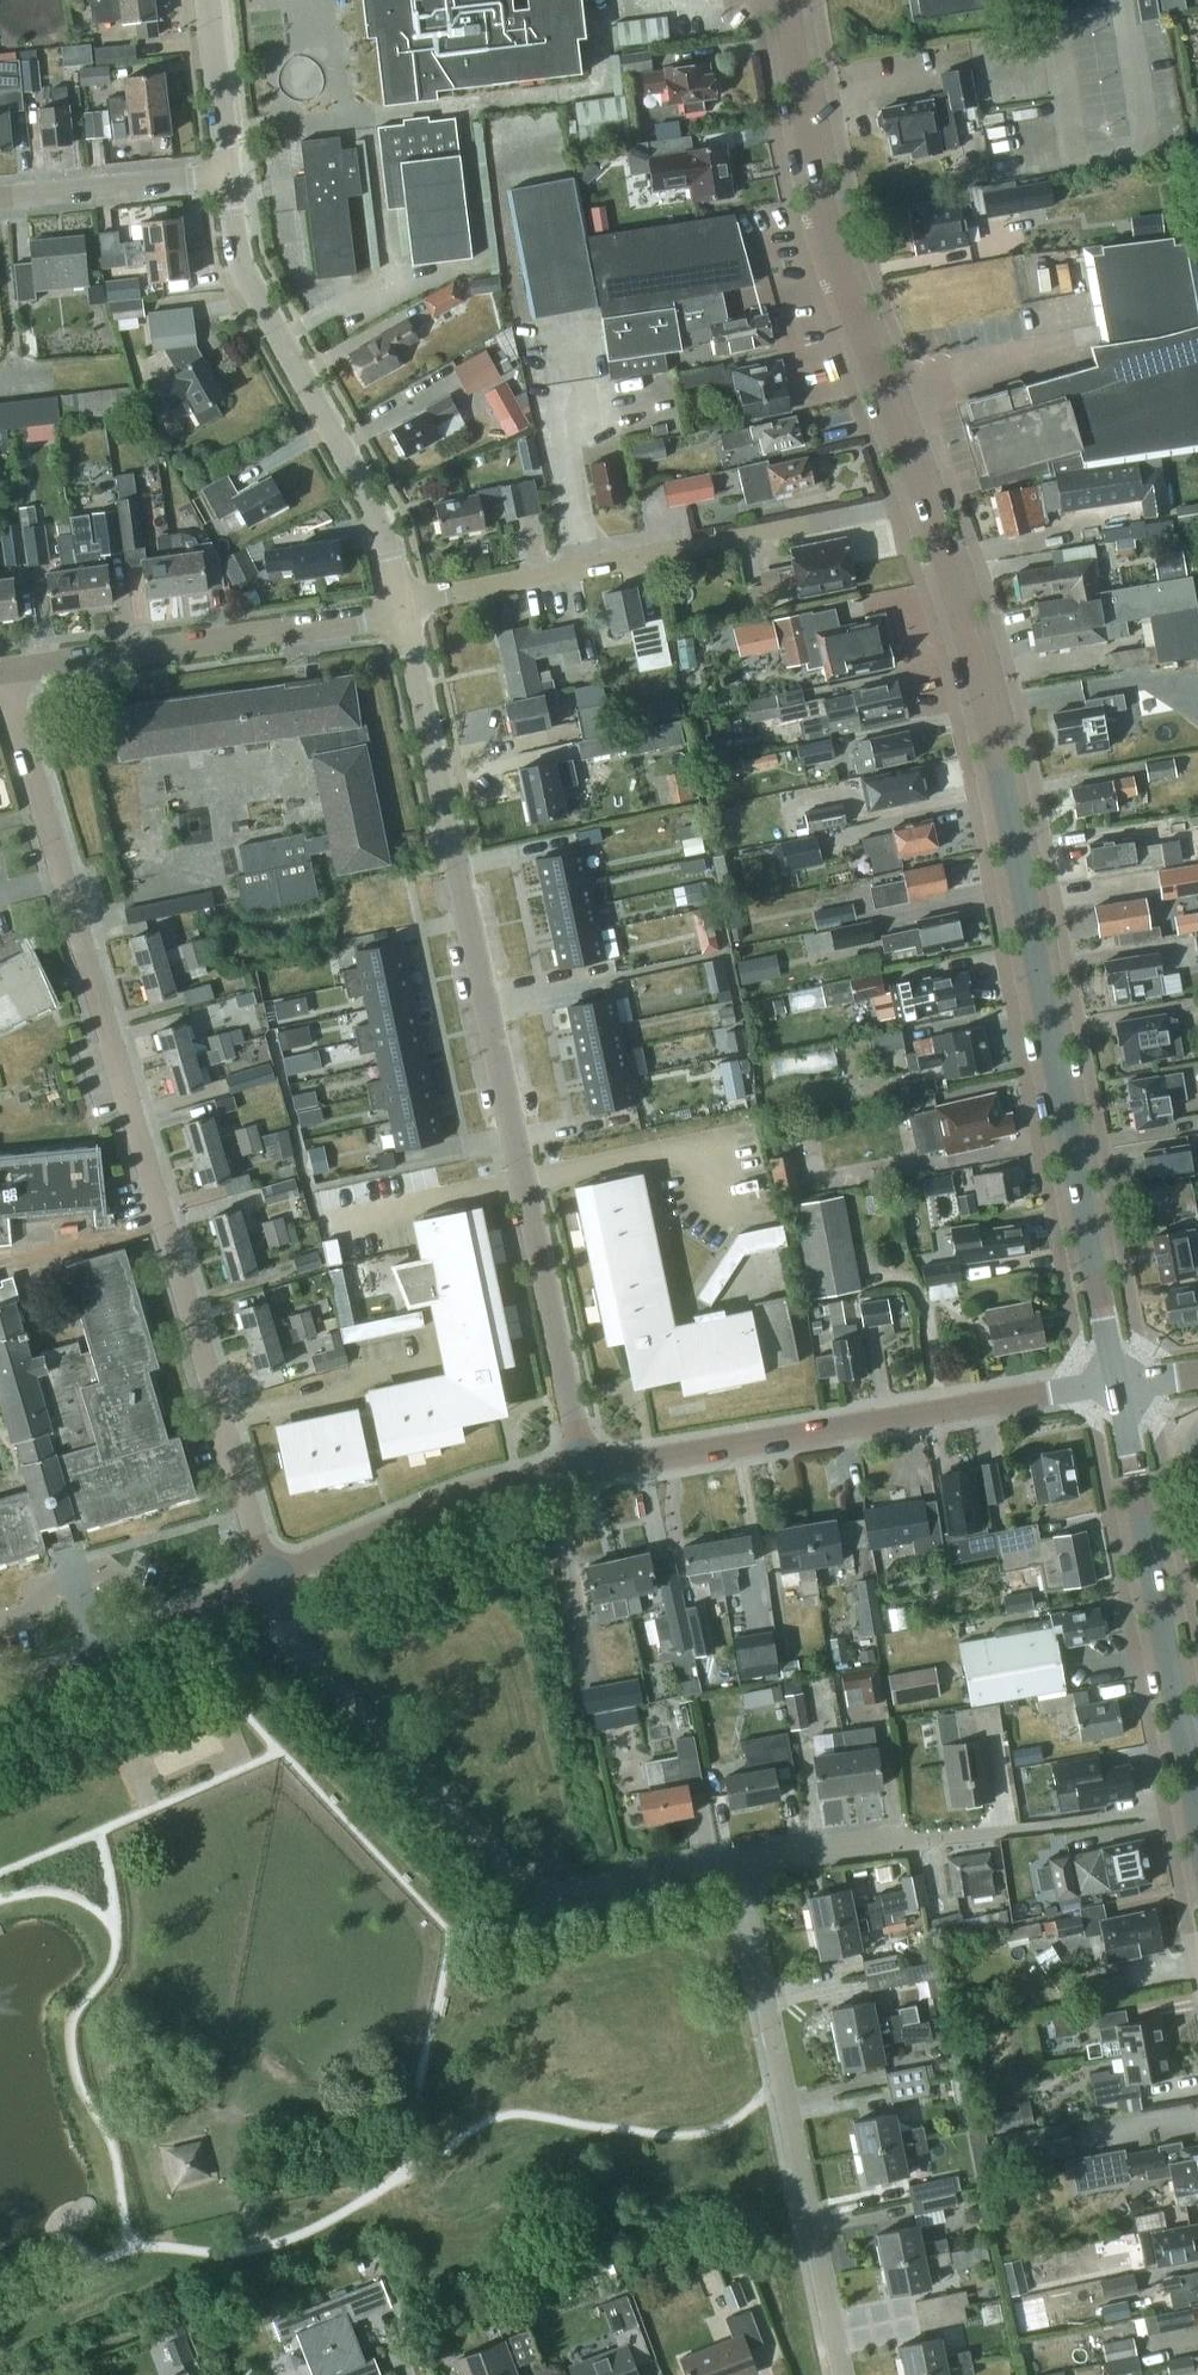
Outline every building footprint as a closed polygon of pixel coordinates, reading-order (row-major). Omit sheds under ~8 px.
[(157,35),(155,19),(156,19),(153,0),(89,0),(92,23),(112,20),(121,18),(122,23),(135,22),(137,37),(157,35)] [(367,38),(375,37),(383,105),(437,99),(436,90),(581,73),(577,38),(585,37),(580,0),(526,0),(526,2),(512,4),(511,0),(362,0),(367,38)] [(917,15),(987,4),(987,0),(915,0),(917,15)] [(1156,0),(1137,0),(1140,22),(1159,18),(1156,0)] [(665,16),(615,22),(618,46),(668,40),(665,16)] [(94,47),(96,64),(110,62),(109,45),(94,47)] [(620,57),(622,74),(641,71),(645,95),(667,92),(670,105),(682,103),(684,114),(705,111),(703,100),(717,98),(711,64),(679,69),(679,66),(664,68),(665,72),(652,74),(649,53),(620,57)] [(11,149),(7,103),(22,102),(18,59),(0,61),(0,75),(2,93),(0,93),(0,150),(11,149)] [(19,61),(22,91),(38,90),(36,59),(19,61)] [(110,82),(108,66),(79,68),(81,85),(110,82)] [(975,104),(968,68),(944,72),(947,92),(929,95),(930,100),(915,103),(916,108),(903,110),(903,107),(879,110),(876,117),(877,126),(883,131),(886,132),(891,156),(910,153),(911,158),(941,153),(940,150),(958,148),(951,109),(975,104)] [(166,103),(163,74),(124,78),(127,99),(122,100),(122,96),(106,98),(107,110),(166,103)] [(71,143),(66,87),(50,89),(52,108),(39,109),(42,146),(71,143)] [(619,96),(574,102),(580,148),(625,143),(619,96)] [(125,120),(124,117),(129,116),(131,137),(170,132),(166,103),(107,110),(109,122),(125,120)] [(978,104),(966,107),(968,119),(980,117),(978,104)] [(102,124),(109,124),(109,122),(107,110),(83,112),(85,139),(103,137),(102,124)] [(471,256),(454,117),(377,127),(387,209),(404,207),(411,264),(471,256)] [(652,191),(691,186),(693,201),(731,195),(722,147),(691,152),(688,136),(626,147),(631,176),(649,173),(651,183),(652,191)] [(356,275),(347,198),(360,196),(355,148),(340,150),(339,138),(300,142),(304,176),(294,177),(298,211),(309,210),(316,279),(356,275)] [(715,355),(769,345),(767,336),(769,335),(768,334),(775,329),(773,318),(765,316),(764,314),(745,318),(745,316),(726,320),(720,291),(751,285),(733,215),(586,237),(575,179),(509,192),(533,320),(599,308),(608,361),(609,360),(612,379),(666,370),(663,354),(699,347),(698,343),(713,340),(715,355)] [(982,187),(988,218),(1021,211),(1015,180),(982,187)] [(970,229),(965,229),(963,217),(971,216),(968,203),(931,210),(930,204),(911,207),(914,226),(912,226),(917,253),(973,242),(970,229)] [(1161,213),(1130,217),(1133,239),(1164,235),(1161,213)] [(126,254),(127,256),(184,248),(180,218),(143,223),(146,244),(141,245),(140,240),(119,243),(117,231),(98,233),(101,257),(126,254)] [(1100,347),(1101,347),(1157,338),(1197,326),(1197,284),(1189,235),(1081,250),(1100,347)] [(88,286),(87,275),(83,236),(31,241),(33,262),(15,264),(19,302),(38,301),(37,291),(88,286)] [(184,248),(127,256),(128,265),(144,263),(144,260),(149,259),(152,282),(188,278),(184,248)] [(101,257),(99,258),(100,269),(128,265),(127,256),(126,254),(101,257)] [(498,275),(469,280),(471,295),(500,290),(498,275)] [(137,278),(105,281),(107,301),(140,298),(137,278)] [(463,301),(453,284),(424,300),(433,317),(463,301)] [(111,302),(113,320),(144,316),(142,299),(111,302)] [(214,402),(224,396),(196,344),(192,309),(150,313),(152,325),(154,349),(163,349),(179,373),(158,385),(171,408),(190,397),(205,424),(221,416),(214,402)] [(352,355),(368,383),(400,364),(394,354),(417,341),(406,320),(374,339),(375,342),(352,355)] [(1054,472),(1156,455),(1197,449),(1197,326),(1157,338),(1101,347),(1106,363),(1025,387),(1024,383),(1018,380),(1010,382),(1004,387),(1003,393),(965,403),(971,421),(964,423),(970,441),(975,440),(989,489),(1042,474),(1054,472)] [(455,366),(469,391),(513,368),(510,362),(516,359),(509,346),(503,350),(498,341),(484,348),(485,350),(455,366)] [(739,393),(743,418),(790,409),(785,383),(783,383),(779,364),(735,373),(735,374),(725,376),(722,363),(676,372),(679,388),(712,381),(715,398),(739,393)] [(522,411),(505,381),(483,394),(500,424),(522,411)] [(134,412),(131,387),(119,388),(122,413),(134,412)] [(106,390),(109,415),(122,413),(119,388),(106,390)] [(109,415),(106,390),(94,391),(97,416),(109,415)] [(97,416),(94,391),(81,393),(84,418),(97,416)] [(81,393),(69,394),(71,419),(84,418),(81,393)] [(59,420),(71,419),(69,394),(56,396),(59,420)] [(59,420),(56,396),(43,397),(46,424),(59,423),(59,420)] [(46,424),(43,397),(29,399),(33,426),(46,424)] [(458,416),(449,398),(418,413),(419,415),(392,428),(406,456),(441,439),(436,427),(458,416)] [(29,399),(16,401),(19,428),(33,426),(29,399)] [(6,429),(19,428),(16,401),(3,402),(6,429)] [(760,440),(763,453),(766,452),(769,454),(777,452),(779,449),(802,444),(796,416),(749,427),(750,427),(720,434),(724,449),(760,440)] [(665,423),(650,425),(652,436),(667,433),(665,423)] [(630,444),(634,464),(666,458),(662,438),(630,444)] [(536,453),(520,457),(523,471),(539,467),(536,453)] [(1054,472),(1056,481),(1037,485),(1019,489),(1018,489),(993,495),(1002,536),(1045,525),(1043,513),(1059,509),(1059,512),(1139,497),(1141,515),(1166,511),(1159,468),(1156,455),(1054,472)] [(814,487),(807,458),(769,467),(767,460),(737,467),(746,505),(776,498),(776,496),(814,487)] [(591,464),(598,506),(625,501),(618,460),(591,464)] [(663,483),(668,506),(715,497),(710,474),(663,483)] [(240,510),(248,526),(285,506),(271,480),(238,497),(227,476),(202,488),(219,521),(240,510)] [(524,517),(519,483),(477,491),(478,496),(435,503),(441,537),(485,528),(482,507),(505,503),(508,520),(524,517)] [(144,546),(138,496),(117,498),(123,549),(144,546)] [(19,508),(27,565),(45,562),(40,525),(35,525),(33,506),(19,508)] [(1177,509),(1179,525),(1197,522),(1197,506),(1177,509)] [(91,513),(95,543),(97,555),(101,554),(122,551),(116,510),(91,513)] [(70,534),(73,550),(82,606),(112,602),(107,565),(103,566),(101,554),(97,555),(95,543),(90,544),(86,515),(68,518),(69,524),(70,534)] [(26,562),(20,524),(0,527),(0,531),(5,565),(26,562)] [(82,606),(73,550),(70,534),(69,524),(56,526),(63,571),(46,574),(51,611),(82,606)] [(180,535),(168,537),(175,594),(206,590),(204,580),(222,578),(211,544),(197,546),(194,540),(186,536),(180,535)] [(175,594),(168,537),(157,538),(159,553),(161,552),(162,558),(141,561),(145,598),(175,594)] [(793,566),(777,569),(783,598),(799,595),(799,596),(853,585),(844,539),(790,550),(793,566)] [(294,567),(295,576),(340,571),(337,543),(293,548),(293,551),(265,554),(267,570),(294,567)] [(221,560),(229,576),(234,585),(258,573),(245,547),(221,560)] [(1183,552),(1154,557),(1158,581),(1187,576),(1183,555),(1183,552)] [(1055,567),(1016,574),(1021,598),(1059,591),(1060,600),(1061,602),(1096,595),(1096,593),(1093,574),(1090,561),(1055,567)] [(1030,626),(1034,651),(1128,635),(1126,620),(1149,616),(1154,646),(1107,654),(1110,671),(1157,663),(1197,656),(1197,617),(1191,576),(1187,576),(1158,581),(1133,586),(1096,593),(1096,595),(1061,602),(1060,600),(1036,604),(1040,624),(1030,626)] [(10,578),(0,580),(0,618),(17,616),(10,578)] [(643,623),(636,589),(606,595),(613,631),(629,627),(639,671),(671,664),(661,619),(643,623)] [(887,645),(885,645),(879,618),(814,631),(815,634),(808,635),(803,613),(774,620),(785,666),(803,662),(805,669),(823,665),(826,680),(892,665),(887,645)] [(747,625),(733,628),(739,653),(753,650),(747,625)] [(499,633),(513,703),(556,694),(553,680),(538,683),(533,659),(563,653),(566,667),(581,664),(573,627),(529,636),(527,628),(499,633)] [(359,671),(112,704),(119,758),(312,732),(314,747),(313,747),(325,830),(239,841),(243,873),(238,873),(243,910),(319,900),(312,850),(332,848),(335,870),(385,864),(359,671)] [(747,701),(751,721),(779,715),(781,725),(825,716),(828,732),(859,725),(860,731),(904,722),(896,683),(851,692),(852,695),(822,701),(822,699),(778,708),(776,695),(747,701)] [(1083,708),(1052,713),(1057,742),(1074,739),(1076,752),(1106,746),(1100,712),(1123,708),(1120,693),(1081,700),(1083,708)] [(513,703),(507,704),(513,736),(550,728),(546,710),(559,707),(556,694),(513,703)] [(676,697),(647,703),(651,722),(668,719),(680,716),(676,697)] [(607,704),(576,711),(583,742),(613,735),(607,704)] [(710,733),(707,719),(693,722),(696,736),(710,733)] [(678,722),(583,742),(580,742),(583,758),(637,747),(638,752),(683,743),(678,722)] [(876,768),(914,759),(914,755),(918,754),(915,742),(910,743),(907,731),(857,743),(858,748),(852,750),(857,774),(876,770),(876,768)] [(798,746),(801,764),(835,757),(831,740),(798,746)] [(721,765),(723,775),(779,763),(776,753),(721,765)] [(1146,763),(1148,780),(1176,775),(1174,758),(1146,763)] [(1189,758),(1175,761),(1176,769),(1190,766),(1189,758)] [(579,785),(573,760),(519,770),(529,822),(566,814),(561,789),(579,785)] [(863,787),(867,810),(926,797),(920,768),(890,774),(892,781),(863,787)] [(672,800),(693,796),(688,770),(667,774),(672,800)] [(1069,786),(1075,816),(1114,808),(1112,797),(1134,792),(1131,775),(1069,786)] [(805,812),(808,830),(846,823),(843,804),(805,812)] [(893,832),(861,839),(864,852),(874,849),(876,855),(897,851),(897,854),(936,846),(930,819),(892,827),(893,832)] [(1193,840),(1197,839),(1197,819),(1189,820),(1193,840)] [(780,843),(784,865),(817,858),(813,836),(780,843)] [(1091,868),(1092,870),(1133,863),(1133,866),(1161,862),(1161,863),(1179,860),(1176,839),(1158,842),(1158,843),(1131,847),(1129,836),(1087,843),(1088,850),(1085,856),(1084,856),(1085,865),(1086,864),(1091,868)] [(683,858),(704,854),(700,837),(680,842),(683,858)] [(581,850),(537,860),(543,888),(587,878),(581,850)] [(870,885),(873,897),(875,909),(927,898),(926,893),(945,889),(939,862),(902,870),(904,877),(870,885)] [(1157,870),(1161,900),(1197,894),(1197,863),(1157,870)] [(548,913),(592,904),(587,878),(543,888),(548,913)] [(198,907),(200,917),(218,913),(212,888),(125,908),(131,931),(160,925),(159,916),(198,907)] [(1092,905),(1098,934),(1116,931),(1119,943),(1159,936),(1157,924),(1147,925),(1142,896),(1092,905)] [(553,938),(598,929),(592,904),(548,913),(553,938)] [(728,911),(734,941),(744,939),(738,909),(728,911)] [(1176,914),(1180,933),(1197,929),(1197,910),(1176,914)] [(916,954),(962,944),(958,925),(953,926),(950,913),(917,920),(918,928),(881,936),(884,952),(914,946),(916,954)] [(832,928),(836,948),(873,941),(869,921),(832,928)] [(598,929),(553,938),(559,966),(604,957),(598,929)] [(130,938),(139,969),(166,961),(157,930),(130,938)] [(57,1000),(25,934),(15,939),(19,949),(0,959),(0,1030),(57,1000)] [(181,944),(184,956),(204,950),(200,939),(181,944)] [(340,970),(343,984),(404,971),(398,943),(354,952),(357,966),(340,970)] [(207,962),(204,950),(184,956),(188,968),(207,962)] [(1160,966),(1157,951),(1104,960),(1108,982),(1113,982),(1116,1002),(1165,994),(1160,966)] [(737,962),(741,984),(766,979),(762,957),(737,962)] [(139,969),(149,1000),(175,993),(166,961),(139,969)] [(410,999),(404,971),(343,984),(346,997),(363,994),(366,1008),(410,999)] [(910,982),(889,986),(890,993),(872,997),(877,1022),(895,1019),(896,1020),(911,1017),(911,1019),(935,1014),(934,1010),(952,1007),(954,1016),(975,1012),(967,972),(930,980),(931,984),(915,987),(915,984),(910,985),(910,982)] [(851,980),(854,999),(885,993),(881,974),(851,980)] [(821,985),(825,1006),(854,1000),(850,979),(821,985)] [(187,1002),(213,994),(209,982),(183,990),(187,1002)] [(612,997),(568,1007),(573,1032),(618,1023),(612,997)] [(416,1027),(410,999),(366,1008),(369,1022),(352,1026),(355,1040),(416,1027)] [(276,1004),(279,1018),(293,1015),(290,1001),(276,1004)] [(1174,1018),(1164,1014),(1164,1012),(1114,1021),(1118,1043),(1121,1042),(1124,1061),(1169,1053),(1170,1060),(1183,1058),(1176,1018),(1174,1018)] [(166,1062),(193,1054),(184,1023),(157,1031),(166,1062)] [(618,1023),(573,1032),(579,1057),(623,1048),(618,1023)] [(909,1072),(919,1070),(943,1064),(946,1081),(992,1071),(982,1026),(913,1042),(916,1052),(905,1054),(909,1072)] [(375,1050),(378,1064),(422,1054),(416,1027),(355,1040),(358,1053),(375,1050)] [(295,1047),(291,1029),(277,1032),(281,1050),(295,1047)] [(227,1031),(208,1037),(211,1049),(231,1043),(227,1031)] [(878,1036),(881,1051),(904,1046),(902,1032),(878,1036)] [(878,1036),(865,1038),(868,1053),(881,1051),(878,1036)] [(231,1043),(211,1049),(215,1060),(234,1055),(231,1043)] [(584,1082),(628,1073),(623,1048),(579,1057),(584,1082)] [(193,1054),(166,1062),(176,1093),(202,1085),(196,1066),(215,1060),(211,1049),(193,1054)] [(780,1073),(838,1067),(836,1049),(778,1056),(780,1073)] [(428,1082),(422,1054),(378,1064),(381,1078),(364,1082),(367,1096),(428,1082)] [(295,1056),(282,1059),(285,1075),(304,1071),(301,1055),(295,1056)] [(230,1093),(274,1079),(269,1063),(225,1077),(230,1093)] [(634,1101),(628,1073),(584,1082),(590,1111),(634,1101)] [(1184,1097),(1180,1073),(1126,1080),(1129,1100),(1127,1100),(1129,1110),(1131,1110),(1133,1127),(1170,1121),(1167,1099),(1184,1097)] [(367,1096),(370,1109),(387,1106),(390,1120),(435,1110),(428,1082),(367,1096)] [(294,1109),(308,1106),(305,1092),(291,1095),(294,1109)] [(945,1143),(948,1155),(1008,1143),(1006,1134),(1015,1132),(1011,1114),(1000,1117),(995,1095),(937,1107),(941,1124),(926,1127),(930,1146),(945,1143)] [(214,1102),(218,1114),(236,1109),(233,1096),(214,1102)] [(313,1123),(310,1109),(296,1112),(299,1126),(313,1123)] [(390,1120),(396,1148),(441,1138),(435,1110),(390,1120)] [(220,1147),(211,1116),(185,1124),(194,1155),(220,1147)] [(258,1136),(254,1124),(235,1130),(239,1142),(258,1136)] [(289,1128),(264,1131),(267,1157),(292,1155),(289,1128)] [(258,1136),(239,1142),(242,1154),(261,1148),(258,1136)] [(1188,1158),(1186,1144),(1141,1150),(1141,1159),(1137,1165),(1139,1175),(1144,1179),(1197,1172),(1197,1156),(1188,1158)] [(10,1243),(7,1216),(92,1208),(93,1225),(106,1224),(99,1145),(0,1154),(0,1244),(10,1243)] [(322,1145),(307,1148),(312,1174),(328,1171),(322,1145)] [(203,1186),(229,1178),(220,1147),(194,1155),(203,1186)] [(973,1176),(979,1206),(1022,1198),(1019,1182),(1023,1181),(1020,1168),(973,1176)] [(793,1172),(772,1177),(776,1198),(798,1193),(793,1172)] [(665,1328),(633,1176),(575,1188),(580,1211),(577,1211),(584,1245),(587,1245),(596,1286),(592,1287),(599,1321),(602,1320),(603,1320),(608,1342),(631,1338),(632,1347),(636,1356),(642,1364),(650,1369),(660,1372),(670,1371),(679,1370),(684,1392),(706,1388),(707,1391),(750,1382),(749,1379),(790,1370),(788,1360),(796,1359),(797,1362),(799,1361),(785,1295),(754,1302),(754,1304),(756,1303),(757,1308),(724,1315),(723,1310),(725,1310),(724,1308),(692,1315),(693,1317),(694,1316),(695,1322),(665,1328)] [(260,1188),(264,1204),(265,1206),(299,1195),(293,1178),(260,1188)] [(1153,1208),(1156,1220),(1192,1213),(1185,1179),(1147,1186),(1142,1191),(1144,1201),(1153,1208)] [(911,1180),(895,1183),(899,1200),(914,1197),(911,1180)] [(972,1193),(958,1196),(961,1215),(976,1212),(972,1193)] [(810,1300),(858,1291),(842,1198),(794,1206),(810,1300)] [(405,1451),(406,1454),(440,1447),(439,1443),(461,1439),(457,1416),(465,1414),(475,1410),(483,1404),(488,1396),(491,1386),(491,1379),(489,1367),(511,1363),(507,1341),(507,1340),(510,1339),(503,1306),(500,1307),(491,1265),(494,1264),(488,1230),(487,1229),(484,1230),(479,1208),(412,1222),(420,1260),(390,1266),(406,1305),(429,1300),(447,1382),(371,1398),(374,1413),(278,1433),(282,1450),(278,1451),(282,1467),(285,1466),(290,1490),(313,1486),(313,1489),(350,1482),(349,1478),(369,1474),(364,1453),(382,1450),(383,1455),(405,1450),(405,1451)] [(212,1216),(221,1248),(247,1240),(238,1209),(212,1216)] [(281,1217),(262,1222),(266,1234),(285,1229),(281,1217)] [(768,1249),(781,1246),(787,1245),(782,1224),(764,1228),(768,1249)] [(955,1257),(970,1254),(979,1253),(980,1261),(1028,1254),(1024,1226),(977,1232),(976,1224),(951,1228),(955,1257)] [(290,1244),(298,1242),(293,1226),(285,1229),(266,1234),(269,1246),(288,1241),(290,1244)] [(764,1228),(743,1233),(746,1249),(745,1251),(743,1254),(768,1249),(764,1228)] [(1152,1236),(1161,1281),(1197,1274),(1197,1249),(1194,1228),(1152,1236)] [(732,1243),(745,1251),(746,1249),(743,1233),(738,1234),(732,1243)] [(335,1238),(320,1241),(323,1253),(338,1250),(335,1238)] [(256,1271),(247,1240),(221,1248),(230,1279),(256,1271)] [(740,1259),(743,1254),(745,1251),(732,1243),(727,1250),(740,1259)] [(12,1301),(19,1300),(12,1277),(0,1280),(1,1286),(0,1286),(0,1405),(10,1440),(15,1439),(22,1460),(19,1461),(25,1480),(28,1488),(0,1496),(0,1562),(39,1550),(42,1548),(44,1545),(43,1543),(39,1529),(56,1524),(73,1519),(76,1529),(194,1495),(177,1436),(166,1439),(147,1369),(157,1366),(122,1247),(63,1265),(90,1354),(79,1358),(75,1341),(38,1351),(39,1353),(28,1357),(12,1301)] [(325,1265),(340,1262),(338,1250),(323,1253),(325,1265)] [(727,1250),(722,1258),(735,1266),(740,1259),(727,1250)] [(293,1259),(297,1272),(320,1265),(315,1252),(293,1259)] [(730,1274),(735,1266),(722,1258),(717,1265),(730,1274)] [(957,1260),(921,1266),(924,1286),(927,1285),(930,1300),(957,1295),(955,1282),(961,1281),(957,1260)] [(730,1274),(717,1265),(712,1273),(725,1282),(730,1274)] [(712,1273),(707,1281),(720,1289),(725,1282),(712,1273)] [(720,1289),(707,1281),(702,1288),(715,1297),(720,1289)] [(1164,1293),(1166,1299),(1163,1299),(1167,1321),(1176,1320),(1177,1326),(1197,1322),(1197,1286),(1164,1293)] [(696,1297),(709,1305),(715,1297),(702,1288),(696,1297)] [(859,1303),(863,1328),(892,1323),(888,1298),(859,1303)] [(265,1302),(239,1310),(248,1341),(275,1333),(265,1302)] [(985,1312),(993,1355),(1044,1345),(1038,1314),(1031,1315),(1028,1303),(985,1312)] [(309,1310),(290,1316),(293,1328),(312,1322),(309,1310)] [(420,1310),(408,1312),(412,1328),(424,1325),(420,1310)] [(400,1330),(412,1328),(408,1312),(397,1315),(400,1330)] [(386,1317),(389,1332),(400,1330),(397,1315),(386,1317)] [(386,1317),(374,1319),(378,1335),(389,1332),(386,1317)] [(366,1337),(378,1335),(374,1319),(363,1322),(366,1337)] [(312,1322),(293,1328),(296,1340),(316,1334),(312,1322)] [(355,1340),(366,1337),(363,1322),(352,1324),(355,1340)] [(355,1340),(352,1324),(340,1327),(343,1342),(344,1342),(355,1340)] [(831,1341),(834,1354),(815,1357),(818,1379),(837,1376),(838,1380),(864,1376),(856,1324),(832,1328),(834,1341),(831,1341)] [(284,1364),(278,1345),(296,1340),(293,1328),(275,1333),(248,1341),(257,1372),(284,1364)] [(315,1371),(348,1363),(339,1330),(325,1334),(329,1350),(311,1355),(315,1371)] [(1077,1496),(1068,1448),(1042,1453),(1041,1452),(1028,1455),(1037,1504),(1050,1502),(1050,1501),(1077,1496)] [(978,1521),(971,1471),(941,1475),(950,1532),(966,1529),(979,1527),(978,1521)] [(999,1480),(984,1482),(988,1503),(1003,1501),(999,1480)] [(944,1551),(936,1499),(863,1511),(864,1517),(868,1544),(868,1546),(912,1539),(915,1555),(944,1551)] [(864,1517),(835,1522),(835,1520),(807,1524),(813,1564),(841,1560),(839,1549),(868,1544),(864,1517)] [(979,1527),(966,1529),(966,1535),(987,1532),(985,1520),(978,1521),(979,1527)] [(818,1592),(813,1564),(807,1524),(804,1525),(804,1522),(788,1525),(789,1527),(775,1530),(781,1569),(799,1567),(803,1594),(818,1592)] [(1002,1568),(1027,1562),(1027,1564),(1039,1562),(1045,1591),(1093,1581),(1084,1531),(1039,1540),(1036,1524),(947,1542),(952,1564),(999,1554),(1002,1568)] [(748,1535),(745,1536),(744,1533),(732,1535),(732,1538),(715,1541),(725,1595),(739,1592),(736,1574),(738,1573),(736,1565),(753,1562),(748,1535)] [(688,1573),(689,1579),(692,1582),(695,1583),(703,1582),(706,1580),(707,1579),(710,1597),(725,1595),(715,1541),(683,1546),(687,1573),(688,1573)] [(647,1553),(616,1560),(624,1595),(629,1615),(642,1611),(638,1592),(655,1588),(650,1564),(647,1553)] [(616,1560),(586,1567),(594,1602),(611,1598),(616,1618),(629,1615),(624,1595),(616,1560)] [(855,1603),(860,1637),(880,1634),(872,1580),(856,1582),(859,1603),(855,1603)] [(677,1582),(661,1585),(675,1651),(692,1647),(677,1582)] [(1030,1592),(1020,1593),(1023,1607),(1032,1606),(1030,1592)] [(685,1608),(696,1656),(716,1651),(705,1603),(685,1608)] [(959,1642),(970,1703),(1064,1687),(1056,1639),(1064,1638),(1065,1645),(1088,1641),(1088,1638),(1104,1636),(1099,1609),(1067,1614),(1067,1612),(1051,1615),(1051,1619),(994,1629),(995,1636),(959,1642)] [(771,1631),(734,1637),(740,1677),(778,1671),(771,1631)] [(883,1701),(877,1666),(842,1672),(845,1691),(862,1688),(864,1705),(883,1701)] [(888,1674),(893,1704),(940,1696),(934,1666),(888,1674)] [(1078,1722),(1080,1739),(1121,1732),(1115,1698),(1067,1706),(1065,1692),(1037,1697),(1040,1713),(1056,1710),(1058,1725),(1078,1722)] [(808,1728),(802,1694),(786,1697),(792,1730),(808,1728)] [(956,1711),(960,1741),(944,1744),(953,1804),(993,1798),(984,1738),(982,1738),(981,1736),(1003,1733),(998,1705),(956,1711)] [(855,1751),(853,1729),(842,1731),(849,1791),(881,1787),(876,1748),(855,1751)] [(723,1775),(729,1805),(777,1795),(771,1768),(791,1763),(785,1731),(740,1740),(746,1770),(723,1775)] [(849,1791),(842,1731),(831,1732),(834,1753),(813,1756),(818,1794),(849,1791)] [(679,1757),(643,1763),(648,1790),(638,1792),(643,1820),(690,1812),(685,1785),(701,1782),(692,1736),(676,1739),(679,1757)] [(1098,1756),(1051,1764),(1055,1790),(1064,1788),(1068,1808),(1105,1802),(1104,1798),(1134,1793),(1129,1766),(1100,1771),(1098,1756)] [(1048,1859),(1057,1900),(1106,1889),(1107,1894),(1117,1891),(1118,1895),(1116,1896),(1116,1897),(1138,1893),(1137,1891),(1136,1892),(1134,1884),(1150,1880),(1141,1839),(1099,1849),(1069,1856),(1069,1854),(1048,1859)] [(948,1856),(953,1895),(971,1893),(971,1897),(995,1894),(990,1851),(948,1856)] [(806,1907),(810,1929),(878,1916),(896,1912),(926,1907),(921,1875),(901,1879),(903,1890),(873,1895),(874,1900),(852,1904),(848,1887),(807,1894),(809,1906),(806,1907)] [(1101,1938),(1103,1945),(1105,1958),(1141,1951),(1140,1950),(1162,1946),(1154,1906),(1098,1917),(1101,1938)] [(962,1919),(964,1927),(960,1913),(930,1921),(935,1940),(965,1932),(965,1934),(1009,1925),(1005,1910),(962,1919)] [(810,1929),(812,1938),(813,1944),(817,1943),(820,1955),(859,1947),(857,1938),(856,1930),(880,1926),(898,1923),(896,1912),(878,1916),(810,1929)] [(1043,1924),(1047,1941),(1083,1932),(1079,1916),(1043,1924)] [(1026,1925),(1006,1930),(1010,1947),(1030,1942),(1026,1925)] [(1052,1945),(1036,1955),(1046,1973),(1063,1963),(1052,1945)] [(863,1959),(866,1973),(900,1966),(897,1952),(863,1959)] [(866,1973),(868,1987),(939,1973),(936,1959),(900,1966),(866,1973)] [(1102,1977),(1078,1982),(1080,1994),(1083,2006),(1107,2000),(1102,1977)] [(833,2017),(830,2018),(834,2038),(902,2023),(900,2010),(874,2016),(871,1998),(831,2007),(833,2017)] [(1126,2009),(1098,2014),(1100,2025),(1102,2037),(1102,2041),(1121,2038),(1121,2039),(1104,2042),(1103,2044),(1104,2053),(1107,2055),(1123,2052),(1164,2044),(1159,2018),(1128,2023),(1128,2021),(1126,2009)] [(1075,2015),(1054,2019),(1057,2037),(1078,2033),(1075,2015)] [(902,2023),(834,2038),(838,2058),(841,2058),(843,2068),(882,2059),(884,2059),(880,2041),(903,2036),(904,2041),(931,2035),(928,2018),(902,2023)] [(1108,2072),(1090,2075),(1094,2102),(1112,2099),(1137,2094),(1135,2079),(1169,2073),(1164,2044),(1123,2052),(1127,2073),(1109,2076),(1108,2072)] [(886,2071),(889,2085),(926,2077),(923,2063),(886,2071)] [(889,2085),(892,2099),(929,2091),(926,2077),(889,2085)] [(1019,2108),(996,2112),(999,2129),(1033,2123),(1029,2099),(1017,2101),(1019,2108)] [(853,2131),(857,2151),(925,2136),(922,2123),(898,2128),(894,2111),(853,2120),(855,2130),(853,2131)] [(1074,2154),(1068,2123),(1000,2135),(1005,2162),(1038,2156),(1039,2160),(1074,2154)] [(984,2129),(969,2133),(979,2171),(995,2167),(984,2129)] [(857,2151),(862,2170),(864,2170),(866,2180),(906,2172),(902,2155),(928,2149),(925,2136),(857,2151)] [(211,2176),(201,2140),(165,2151),(175,2187),(211,2176)] [(1129,2174),(1164,2167),(1163,2164),(1169,2163),(1177,2205),(1197,2201),(1197,2145),(1181,2148),(1180,2141),(1158,2145),(1159,2148),(1125,2154),(1124,2149),(1070,2159),(1076,2191),(1130,2180),(1129,2174)] [(909,2183),(911,2197),(954,2189),(952,2175),(909,2183)] [(911,2197),(914,2211),(957,2203),(954,2189),(911,2197)] [(969,2206),(965,2212),(967,2218),(972,2222),(978,2220),(982,2215),(981,2209),(976,2206),(969,2206)] [(1144,2265),(1180,2258),(1180,2253),(1197,2249),(1197,2223),(1163,2230),(1162,2227),(1138,2232),(1144,2265)] [(876,2243),(880,2263),(948,2249),(946,2236),(921,2241),(918,2224),(878,2232),(880,2242),(876,2243)] [(880,2263),(884,2282),(887,2281),(890,2293),(930,2285),(926,2266),(951,2261),(948,2249),(880,2263)] [(1096,2261),(1099,2277),(1133,2270),(1129,2255),(1096,2261)] [(1169,2289),(1172,2304),(1197,2299),(1197,2267),(1161,2275),(1164,2290),(1169,2289)] [(1100,2278),(1104,2298),(1137,2291),(1133,2271),(1100,2278)] [(281,2338),(297,2332),(313,2374),(378,2374),(380,2374),(373,2357),(365,2360),(350,2320),(390,2305),(380,2279),(273,2319),(281,2338)] [(724,2286),(733,2309),(746,2303),(738,2281),(724,2286)] [(915,2300),(917,2314),(968,2304),(966,2290),(915,2300)] [(602,2304),(614,2331),(638,2320),(626,2293),(602,2304)] [(1118,2300),(1100,2304),(1104,2320),(1121,2316),(1118,2300)] [(917,2314),(920,2328),(966,2319),(963,2306),(968,2305),(968,2304),(917,2314)] [(1172,2327),(1197,2322),(1197,2304),(1168,2310),(1172,2327)] [(689,2374),(744,2374),(755,2371),(747,2348),(762,2343),(750,2310),(725,2320),(732,2338),(682,2357),(689,2374)] [(518,2311),(495,2320),(499,2332),(523,2323),(518,2311)] [(573,2374),(637,2374),(634,2364),(649,2359),(638,2326),(613,2335),(618,2349),(570,2366),(573,2374)] [(904,2374),(912,2374),(971,2362),(968,2349),(944,2355),(940,2337),(900,2346),(903,2357),(900,2358),(904,2374)] [(1102,2343),(1106,2360),(1136,2354),(1133,2337),(1102,2343)] [(189,2340),(172,2342),(174,2361),(191,2359),(189,2340)] [(504,2341),(455,2359),(460,2373),(456,2374),(517,2374),(504,2341)] [(1171,2374),(1197,2374),(1197,2353),(1191,2354),(1190,2353),(1168,2357),(1171,2374)] [(1103,2362),(1106,2374),(1141,2374),(1137,2355),(1103,2362)] [(974,2374),(971,2362),(912,2374),(970,2374),(974,2374)]
